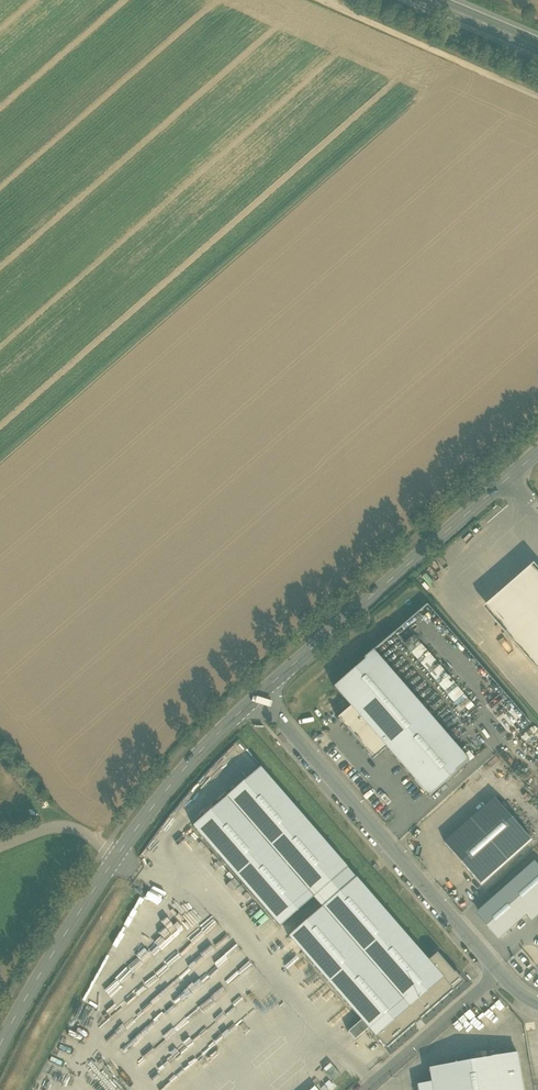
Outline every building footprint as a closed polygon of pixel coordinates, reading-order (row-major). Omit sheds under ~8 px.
[(485,609),(506,634),(537,607),(537,569),(535,565),(485,609)] [(506,634),(537,671),(537,607),(506,634)] [(470,762),(376,652),(334,689),(350,708),(386,749),(428,799),(470,762)] [(386,749),(350,708),(337,719),(372,761),(386,749)] [(259,769),(192,827),(280,927),(313,898),(347,869),(259,769)] [(495,798),(445,843),(482,885),(532,840),(495,798)] [(536,862),(477,914),(500,940),(527,915),(533,922),(537,917),(537,865),(536,862)] [(355,879),(347,869),(313,898),(322,908),(355,879)] [(427,962),(355,879),(322,908),(288,937),(375,1037),(442,979),(427,962)] [(442,979),(375,1037),(385,1049),(414,1025),(415,1025),(421,1020),(420,1019),(452,992),(453,992),(463,983),(454,973),(436,954),(427,962),(442,979)] [(476,1017),(469,1009),(457,1018),(467,1030),(473,1025),(479,1032),(486,1026),(490,1030),(510,1014),(498,999),(476,1017)] [(350,1038),(363,1030),(358,1021),(345,1029),(350,1038)] [(445,1089),(524,1089),(518,1054),(441,1067),(445,1089)] [(298,1060),(273,1085),(277,1089),(303,1065),(298,1060)] [(441,1067),(429,1070),(432,1089),(445,1089),(441,1067)]
